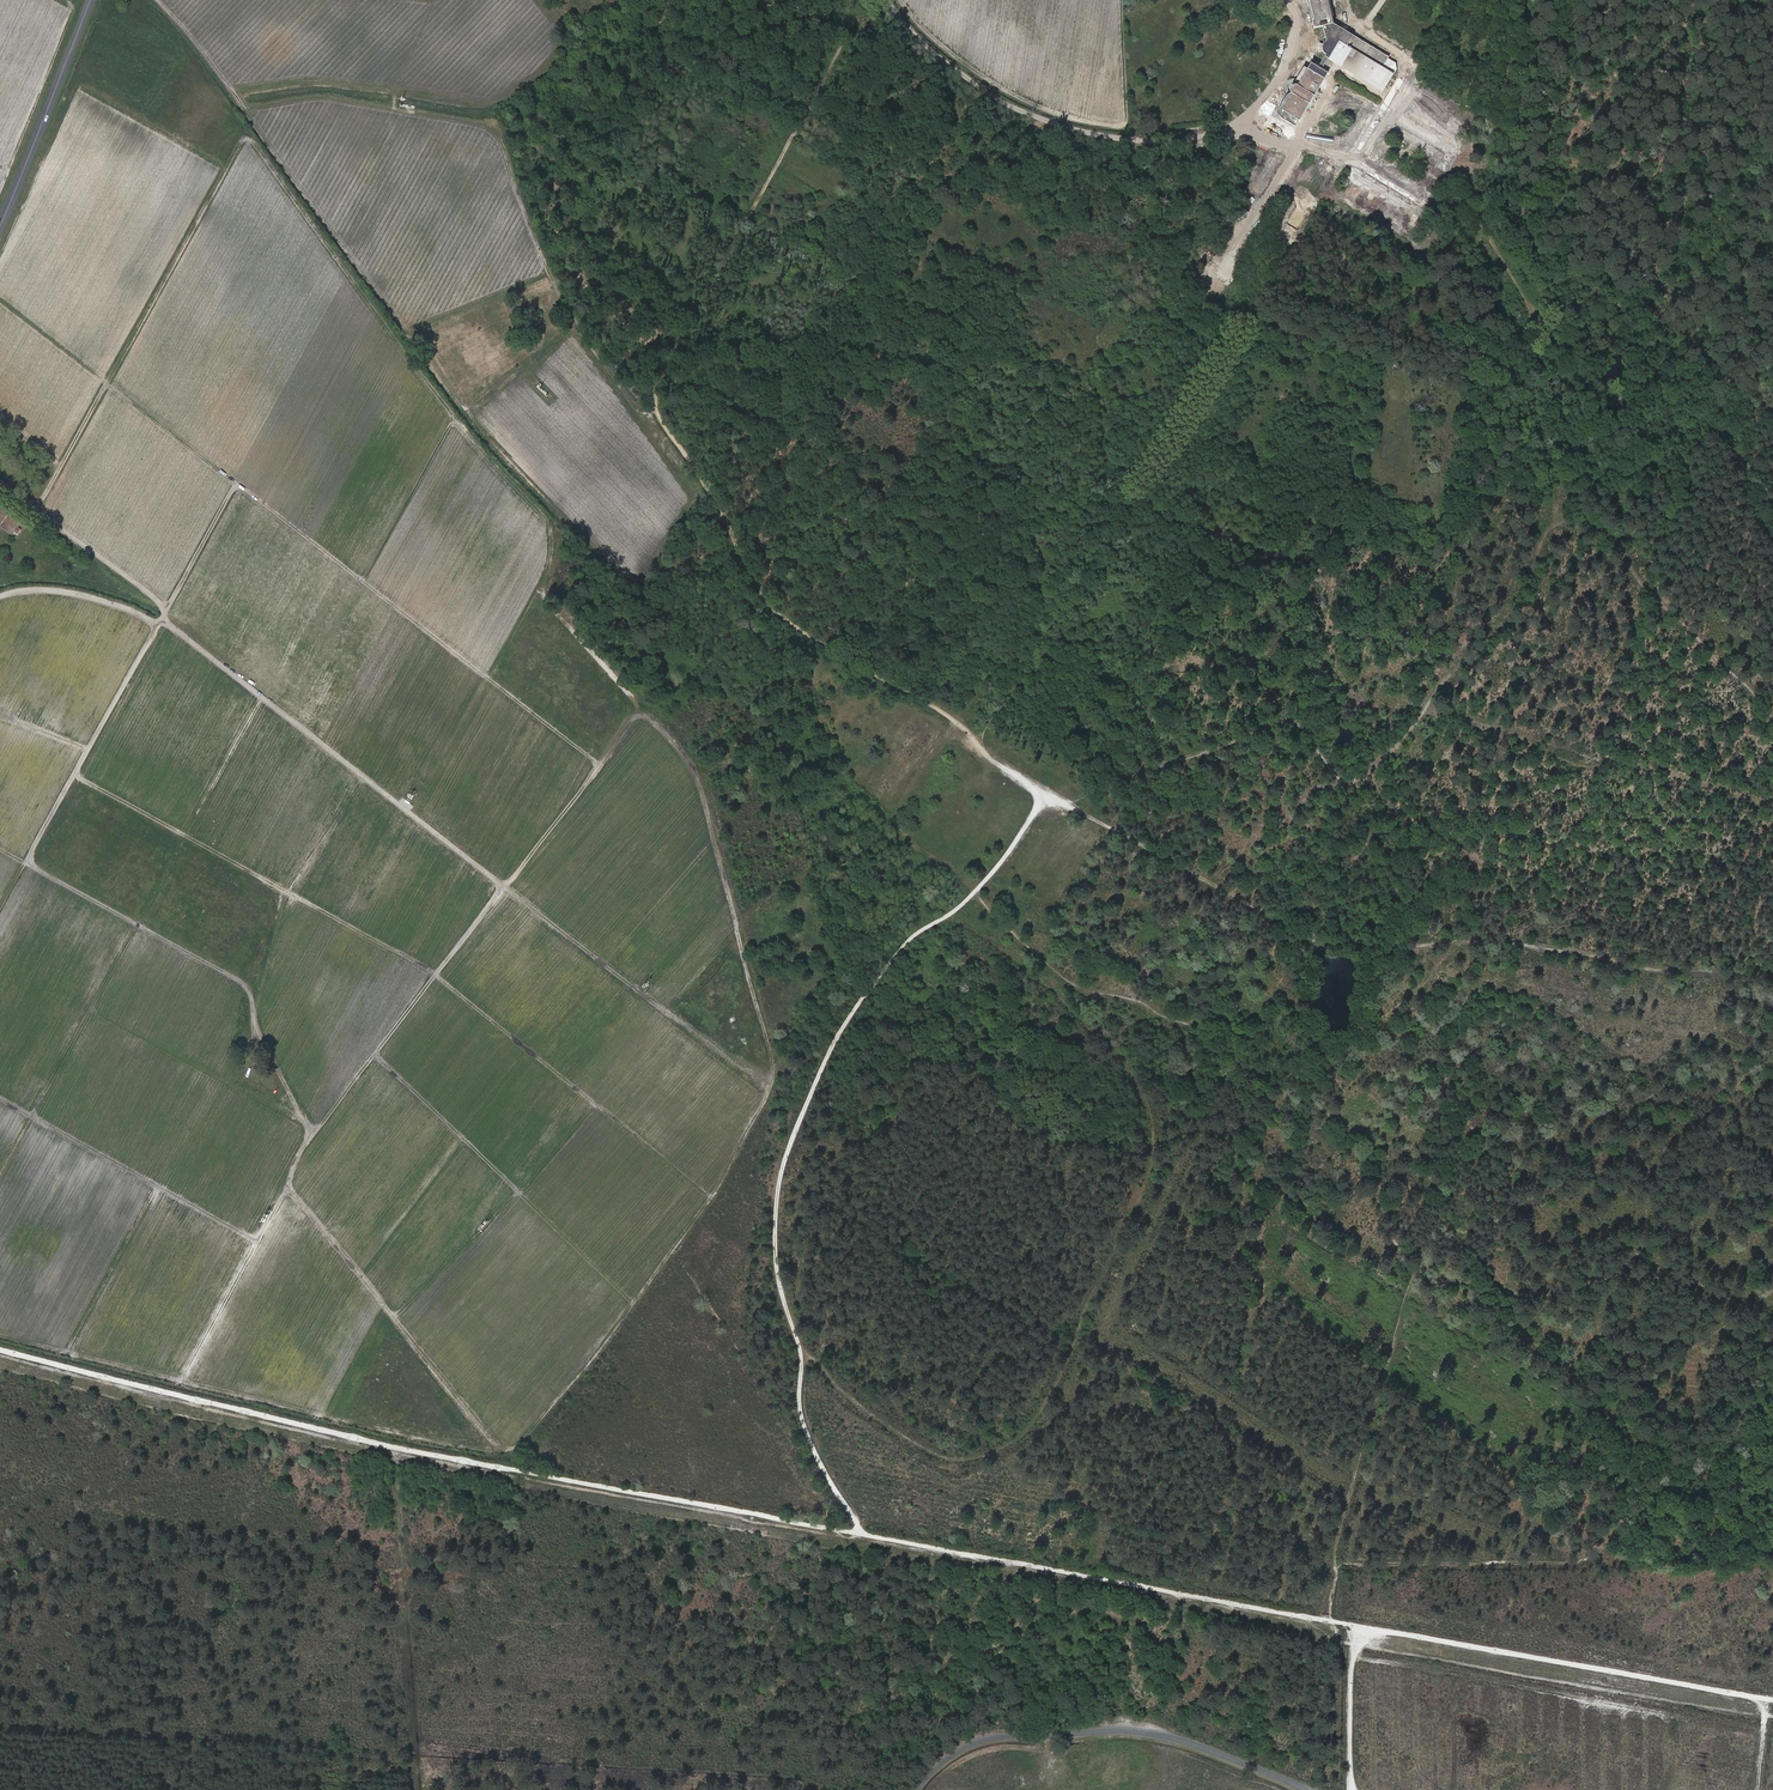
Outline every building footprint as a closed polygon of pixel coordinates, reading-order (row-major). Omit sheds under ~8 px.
[(1322,94),(1317,91),(1334,62),(1382,92),(1393,74),(1396,69),(1395,64),(1387,59),(1388,58),(1360,40),(1333,24),(1327,0),(1308,0),(1313,19),(1312,20),(1314,28),(1323,26),(1326,40),(1324,42),(1323,45),(1323,48),(1323,51),(1324,53),(1326,55),(1318,67),(1311,63),(1308,69),(1304,67),(1279,109),(1278,112),(1280,117),(1295,126),(1306,109),(1310,112),(1312,108),(1311,107),(1313,103),(1315,103),(1316,101),(1315,100),(1318,95),(1320,96),(1322,94)] [(1402,93),(1398,100),(1403,102),(1407,96),(1402,93)] [(1,509),(0,511),(0,525),(13,534),(15,532),(18,534),(21,530),(18,527),(21,523),(1,509)]
